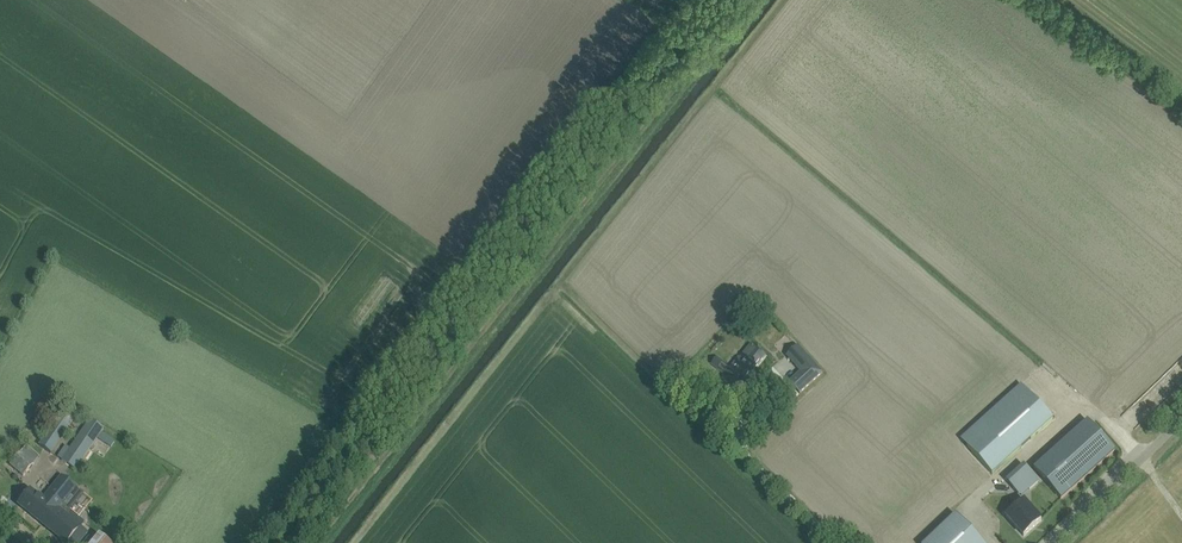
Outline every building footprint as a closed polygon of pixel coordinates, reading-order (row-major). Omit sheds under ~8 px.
[(705,361),(718,374),(737,355),(723,342),(705,361)] [(750,374),(765,356),(751,344),(739,359),(738,358),(719,380),(737,395),(753,376),(750,374)] [(798,346),(786,356),(806,378),(795,388),(800,394),(823,373),(798,346)] [(967,446),(993,474),(1053,420),(1028,392),(967,446)] [(39,445),(51,453),(79,412),(67,404),(39,445)] [(61,460),(75,470),(103,428),(90,419),(61,460)] [(1088,421),(1034,470),(1061,500),(1115,451),(1093,426),(1088,421)] [(10,465),(23,476),(39,458),(25,446),(10,465)] [(1023,466),(1005,483),(1015,493),(1024,485),(1029,490),(1038,482),(1023,466)] [(65,542),(79,542),(88,532),(80,526),(84,522),(69,510),(82,494),(60,476),(42,498),(31,489),(18,504),(65,542)] [(1024,501),(1006,517),(1024,537),(1050,516),(1042,520),(1028,505),(1024,501)] [(925,542),(988,542),(990,542),(957,507),(922,540),(925,542)] [(92,534),(91,538),(86,536),(82,542),(111,542),(92,534)]
